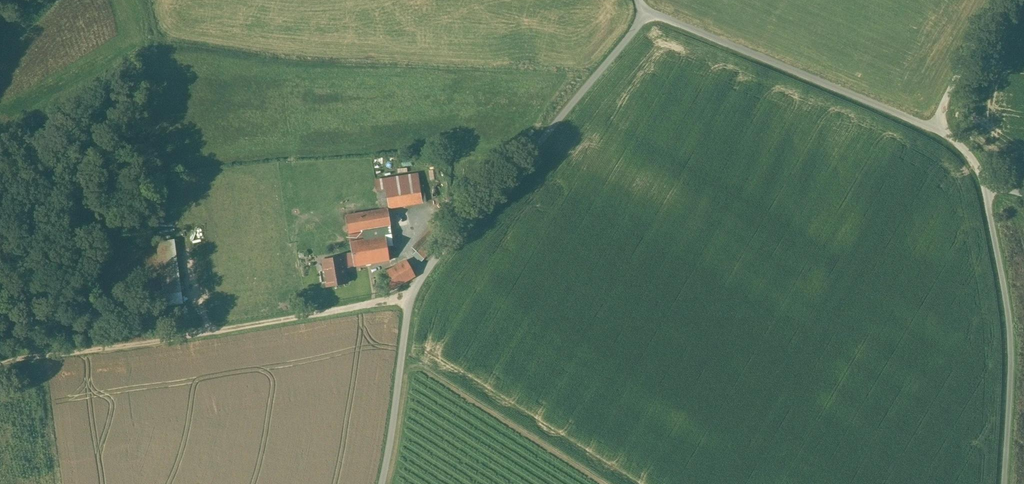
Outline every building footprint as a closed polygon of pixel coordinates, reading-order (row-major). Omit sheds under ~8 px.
[(417,173),(375,180),(376,187),(376,190),(385,189),(388,210),(423,204),(417,173)] [(187,196),(200,192),(197,180),(184,184),(187,196)] [(349,254),(323,257),(327,287),(346,284),(344,268),(389,262),(387,245),(392,244),(387,208),(380,209),(344,214),(348,242),(349,254)] [(441,238),(428,227),(411,247),(424,258),(441,238)] [(165,304),(181,302),(172,235),(156,237),(165,304)] [(416,277),(406,260),(382,272),(392,289),(416,277)]
